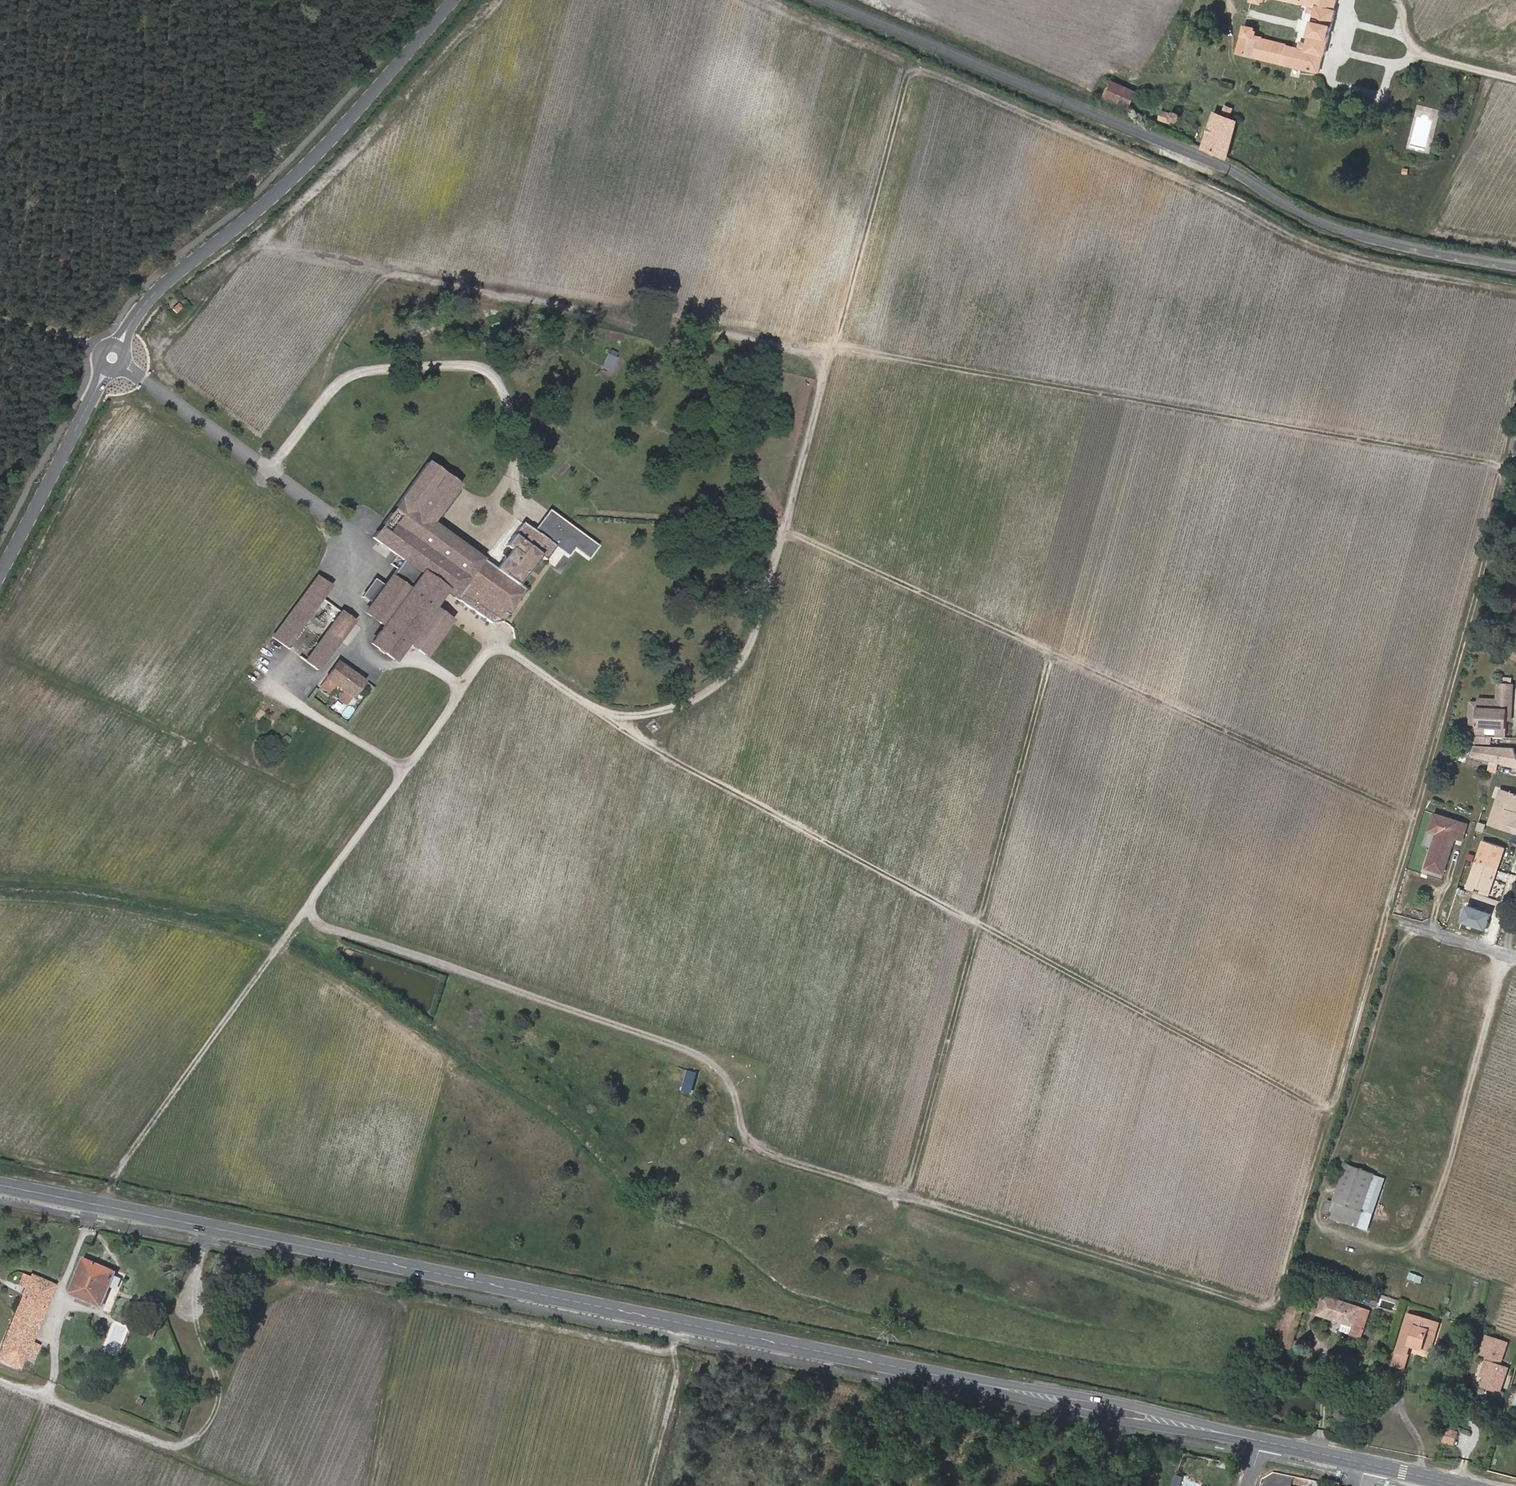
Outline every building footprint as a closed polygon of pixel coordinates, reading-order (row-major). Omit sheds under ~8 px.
[(1245,25),(1236,53),(1320,73),(1323,57),(1325,57),(1330,37),(1332,29),(1336,10),(1335,9),(1337,0),(1277,0),(1299,5),(1299,4),(1309,6),(1308,13),(1314,14),(1307,43),(1301,41),(1299,47),(1257,36),(1258,32),(1254,31),(1255,28),(1245,25)] [(1138,92),(1092,71),(1083,90),(1104,99),(1105,97),(1130,109),(1138,92)] [(1223,112),(1232,115),(1234,109),(1225,106),(1223,112)] [(1162,110),(1158,124),(1163,125),(1165,121),(1171,123),(1172,120),(1176,122),(1179,120),(1181,116),(1180,113),(1175,111),(1172,113),(1162,110)] [(1228,159),(1229,156),(1238,121),(1214,112),(1204,147),(1204,148),(1228,159)] [(612,370),(620,352),(610,348),(602,366),(612,370)] [(517,584),(495,569),(431,522),(456,485),(425,463),(370,542),(395,559),(377,585),(365,604),(359,612),(379,625),(367,644),(396,663),(408,644),(427,657),(451,621),(431,609),(443,591),(492,622),(504,619),(525,590),(517,584)] [(541,503),(528,525),(530,527),(536,518),(543,522),(551,509),(541,503)] [(504,556),(495,569),(517,584),(539,554),(545,558),(554,544),(553,544),(558,535),(572,544),(588,554),(598,538),(551,509),(543,522),(536,518),(530,527),(528,525),(522,522),(505,546),(507,547),(510,549),(504,556)] [(558,535),(553,544),(554,544),(567,552),(572,544),(558,535)] [(507,547),(501,554),(504,556),(510,549),(507,547)] [(316,576),(274,637),(284,644),(327,584),(316,576)] [(355,597),(365,604),(377,585),(367,579),(355,597)] [(339,610),(322,634),(334,642),(351,619),(339,610)] [(334,642),(322,634),(304,659),(316,667),(334,642)] [(337,662),(319,687),(329,694),(334,685),(351,697),(363,681),(337,662)] [(1500,685),(1499,702),(1509,702),(1508,720),(1511,720),(1513,686),(1500,685)] [(1477,725),(1476,734),(1507,736),(1508,720),(1509,702),(1499,702),(1478,700),(1478,704),(1477,725)] [(1514,748),(1475,746),(1472,756),(1515,768),(1515,754),(1514,748)] [(1488,826),(1515,836),(1515,835),(1515,825),(1515,824),(1515,820),(1515,816),(1513,815),(1513,812),(1515,810),(1515,809),(1515,798),(1500,792),(1488,826)] [(1467,824),(1436,814),(1431,830),(1438,833),(1428,867),(1444,872),(1455,836),(1462,838),(1467,824)] [(1478,824),(1475,832),(1481,834),(1484,827),(1478,824)] [(1505,849),(1484,842),(1469,887),(1490,894),(1505,849)] [(1490,917),(1467,909),(1462,925),(1485,933),(1490,917)] [(1334,1203),(1363,1212),(1375,1176),(1346,1167),(1334,1203)] [(1384,1179),(1375,1176),(1363,1212),(1359,1225),(1368,1228),(1384,1179)] [(1323,1213),(1327,1202),(1317,1199),(1314,1210),(1323,1213)] [(1330,1217),(1331,1215),(1334,1203),(1327,1201),(1327,1202),(1323,1213),(1323,1214),(1330,1217)] [(1363,1212),(1334,1203),(1331,1215),(1359,1225),(1363,1212)] [(117,1273),(85,1260),(71,1294),(79,1298),(78,1302),(92,1308),(94,1304),(103,1307),(117,1273)] [(12,1319),(0,1349),(0,1360),(21,1368),(26,1357),(33,1360),(34,1360),(38,1351),(40,1347),(40,1345),(32,1341),(47,1307),(56,1284),(30,1274),(16,1310),(12,1319)] [(1356,1325),(1365,1328),(1369,1314),(1361,1312),(1362,1309),(1317,1295),(1311,1313),(1355,1327),(1356,1325)] [(1412,1348),(1422,1351),(1429,1330),(1437,1332),(1440,1324),(1408,1314),(1393,1366),(1405,1370),(1412,1348)] [(1356,1325),(1355,1327),(1353,1335),(1362,1338),(1365,1328),(1356,1325)] [(1429,1330),(1422,1351),(1431,1353),(1437,1332),(1429,1330)] [(1489,1363),(1486,1362),(1482,1376),(1486,1377),(1483,1387),(1500,1392),(1507,1369),(1497,1365),(1499,1359),(1501,1360),(1506,1343),(1486,1337),(1481,1354),(1488,1356),(1490,1357),(1489,1363)] [(1446,1429),(1445,1435),(1457,1439),(1458,1432),(1446,1429)] [(1457,1439),(1445,1435),(1443,1443),(1455,1446),(1457,1439)]
